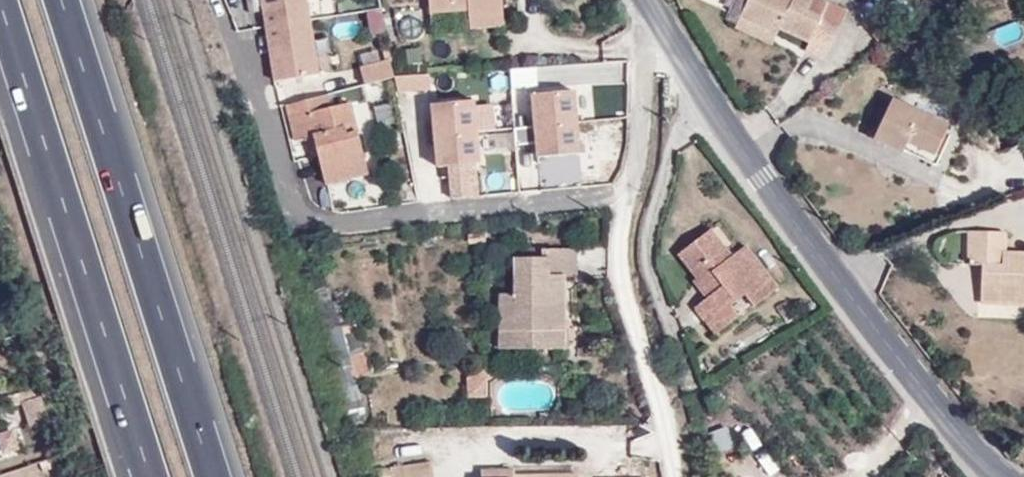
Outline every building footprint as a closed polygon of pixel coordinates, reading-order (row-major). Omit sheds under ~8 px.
[(268,28),(310,21),(307,0),(263,0),(268,28)] [(429,11),(467,8),(468,15),(502,13),(501,0),(428,0),(429,11)] [(738,20),(774,36),(778,27),(808,42),(805,51),(823,59),(838,27),(806,11),(811,0),(747,0),(738,20)] [(502,25),(502,13),(468,15),(469,27),(502,25)] [(734,28),(770,45),(774,36),(738,20),(734,28)] [(310,21),(268,28),(276,82),(319,75),(310,21)] [(390,63),(391,63),(388,51),(381,53),(384,64),(390,63)] [(384,64),(361,70),(365,86),(394,78),(390,63),(384,64)] [(395,78),(398,93),(431,90),(429,75),(395,78)] [(532,94),(535,126),(577,121),(574,90),(532,94)] [(357,131),(346,133),(340,104),(329,106),(327,96),(286,106),(295,140),(306,137),(315,134),(319,152),(326,182),(367,174),(357,131)] [(673,108),(673,97),(664,97),(665,107),(673,108)] [(902,150),(905,142),(933,155),(946,124),(891,99),(873,139),(900,153),(902,150)] [(473,100),(431,105),(435,136),(477,132),(474,108),(473,100)] [(357,131),(350,102),(340,104),(346,133),(357,131)] [(491,106),(474,108),(477,132),(494,130),(491,106)] [(535,126),(538,157),(580,153),(577,121),(535,126)] [(582,140),(607,140),(607,122),(582,122),(582,140)] [(480,163),(477,132),(435,136),(438,168),(450,167),(474,164),(480,163)] [(306,137),(310,154),(319,152),(315,134),(306,137)] [(935,166),(938,157),(933,155),(905,142),(902,150),(935,166)] [(450,167),(451,179),(476,177),(474,164),(450,167)] [(451,179),(453,199),(478,197),(476,177),(451,179)] [(731,256),(711,230),(701,237),(720,264),(731,256)] [(1004,262),(1004,250),(1005,233),(969,232),(968,262),(981,262),(980,302),(1023,304),(1023,263),(1004,262)] [(731,256),(720,264),(701,237),(677,255),(694,278),(698,275),(712,293),(704,300),(694,308),(713,334),(737,317),(729,305),(743,293),(753,306),(770,293),(739,250),(731,256)] [(778,287),(746,244),(739,250),(770,293),(778,287)] [(575,276),(576,249),(547,250),(547,259),(515,258),(515,294),(500,294),(499,349),(560,349),(561,276),(575,276)] [(1004,250),(1004,262),(1023,263),(1023,251),(1004,250)] [(694,278),(690,281),(704,300),(712,293),(698,275),(694,278)] [(468,381),(468,401),(484,401),(484,381),(468,381)] [(432,464),(389,469),(390,476),(433,476),(432,464)]
